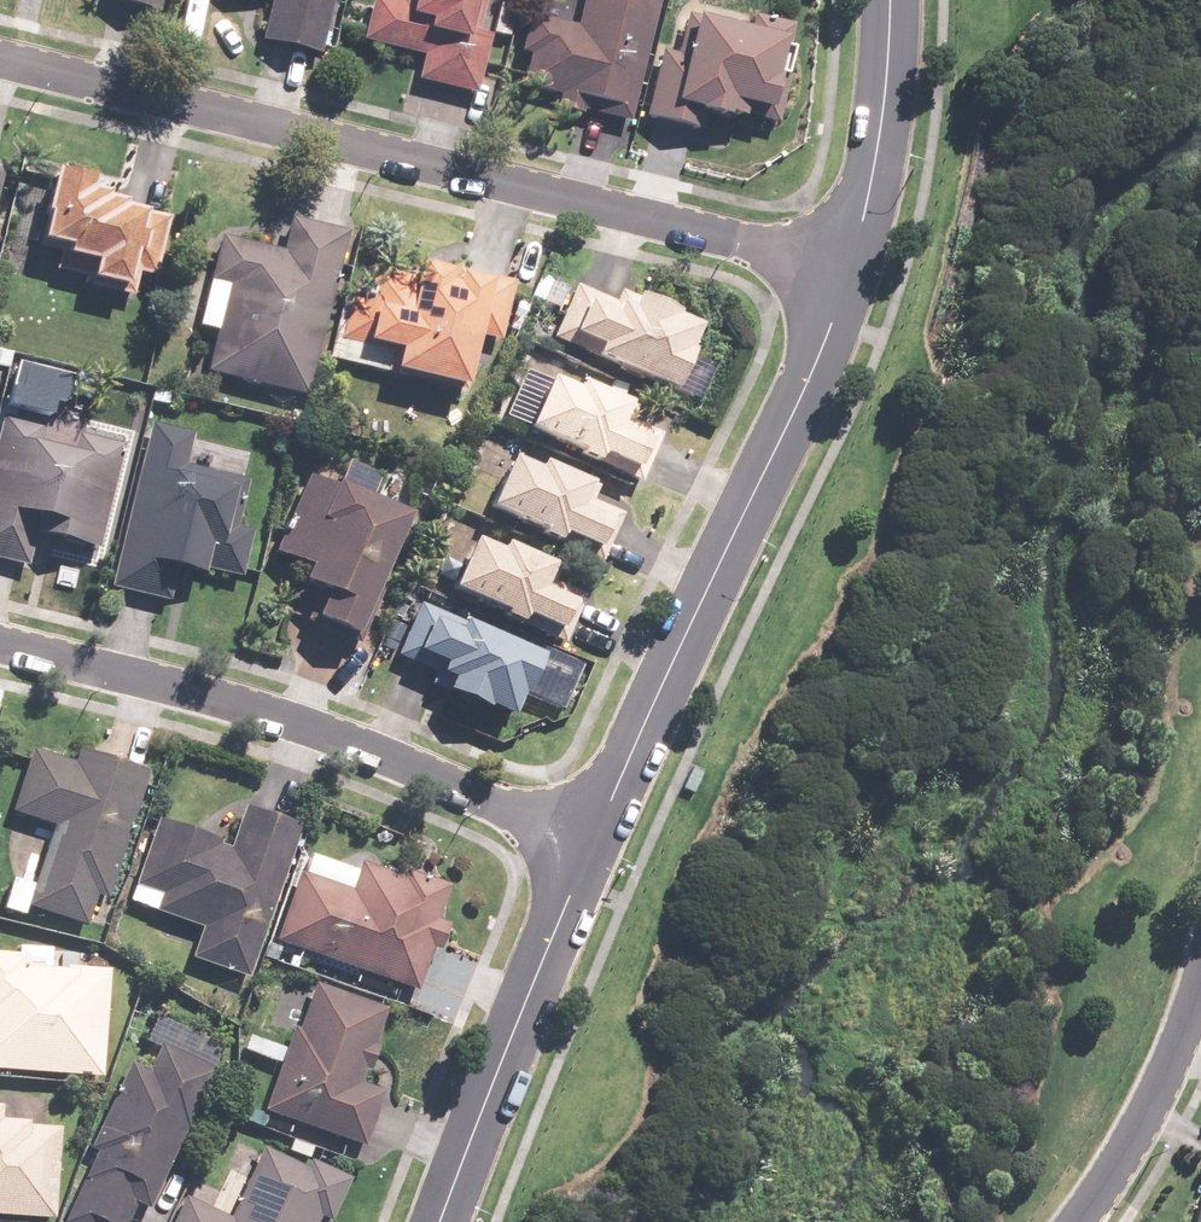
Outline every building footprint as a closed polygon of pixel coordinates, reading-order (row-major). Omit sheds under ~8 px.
[(98,1),(153,14),(156,0),(99,0),(98,1)] [(329,0),(268,0),(258,43),(315,57),(329,0)] [(397,4),(380,0),(369,0),(358,43),(419,58),(413,82),(472,97),(486,38),(472,34),(480,0),(398,0),(397,4)] [(656,0),(578,0),(571,28),(525,17),(516,54),(525,56),(518,88),(555,97),(552,110),(579,117),(580,113),(625,124),(656,0)] [(512,8),(496,4),(489,34),(505,38),(512,8)] [(672,55),(657,51),(641,118),(699,132),(702,119),(717,123),(719,119),(736,123),(737,117),(772,125),(783,80),(767,76),(774,48),(783,50),(789,27),(748,17),(745,31),(681,16),(672,55)] [(150,279),(163,221),(114,210),(115,206),(97,202),(98,198),(84,194),(86,185),(45,176),(29,248),(55,254),(54,259),(86,266),(82,287),(129,298),(134,276),(150,279)] [(301,399),(342,235),(285,220),(277,253),(216,238),(193,329),(211,333),(201,374),(301,399)] [(390,355),(385,375),(456,392),(470,337),(495,343),(510,283),(453,269),(451,277),(411,267),(407,282),(365,272),(357,305),(345,302),(336,342),(390,355)] [(587,358),(586,361),(665,396),(684,355),(680,354),(690,331),(666,321),(668,317),(616,294),(611,306),(571,288),(548,340),(587,358)] [(541,383),(519,432),(572,456),(571,459),(589,467),(590,465),(635,485),(657,436),(627,422),(631,414),(572,388),(568,395),(541,383)] [(0,416),(0,562),(23,568),(31,537),(94,552),(119,445),(72,434),(67,456),(35,449),(41,426),(0,416)] [(189,434),(146,424),(107,590),(160,602),(167,572),(195,579),(197,571),(237,580),(248,532),(232,529),(243,481),(182,467),(189,434)] [(503,463),(480,512),(533,536),(531,539),(549,547),(551,542),(597,563),(618,516),(587,503),(593,490),(572,480),(570,484),(533,467),(529,475),(503,463)] [(347,641),(400,520),(303,479),(269,557),(300,570),(292,587),(317,598),(305,623),(347,641)] [(464,545),(442,594),(494,617),(493,621),(512,629),(513,626),(559,645),(580,597),(550,584),(556,570),(531,559),(529,563),(494,548),(490,556),(464,545)] [(481,636),(415,606),(391,658),(431,677),(425,688),(438,694),(436,696),(477,715),(478,713),(503,724),(533,660),(505,647),(507,643),(483,632),(481,636)] [(70,765),(27,751),(7,814),(49,828),(22,910),(81,929),(91,898),(101,902),(144,773),(75,751),(70,765)] [(124,904),(197,930),(186,961),(242,981),(298,828),(241,808),(225,851),(214,847),(215,844),(153,822),(124,904)] [(295,873),(270,944),(412,993),(427,950),(433,953),(443,925),(432,921),(444,888),(399,872),(397,878),(355,863),(352,873),(306,857),(300,875),(295,873)] [(104,972),(60,969),(59,972),(16,970),(17,956),(0,955),(0,1072),(97,1079),(104,972)] [(370,1046),(383,1011),(309,985),(294,1030),(288,1028),(258,1113),(360,1149),(380,1093),(357,1085),(362,1070),(365,1071),(374,1047),(370,1046)] [(212,1072),(156,1047),(144,1072),(125,1063),(85,1152),(90,1154),(61,1221),(124,1221),(131,1207),(144,1212),(181,1130),(185,1132),(212,1072)] [(48,1221),(55,1130),(22,1128),(22,1124),(0,1122),(0,1218),(48,1221)] [(169,1221),(313,1221),(314,1219),(320,1221),(327,1221),(346,1182),(303,1161),(299,1169),(257,1149),(224,1219),(180,1199),(169,1221)] [(1198,1188),(1190,1221),(1200,1221),(1200,1189),(1198,1188)]
